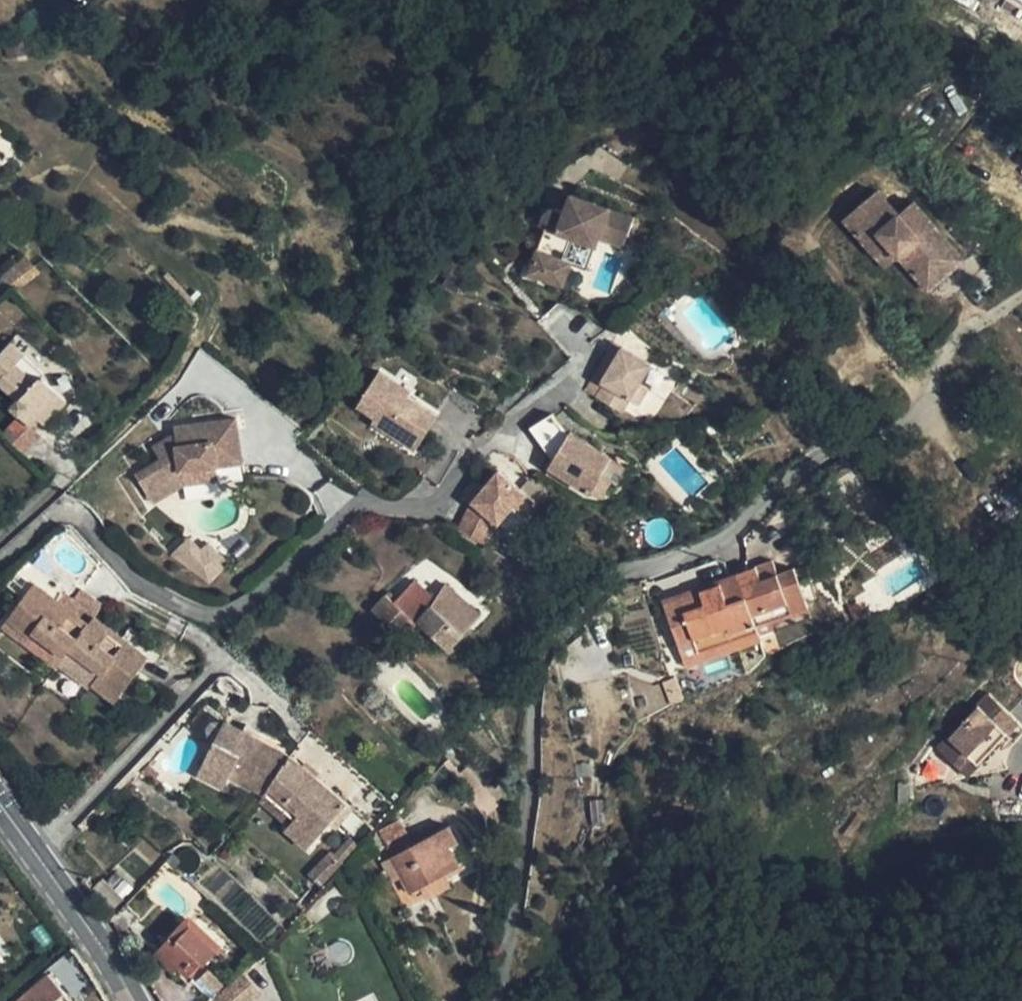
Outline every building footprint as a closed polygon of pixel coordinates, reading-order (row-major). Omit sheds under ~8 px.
[(927,233),(936,226),(914,201),(899,214),(878,190),(844,219),(877,258),(890,246),(900,257),(928,290),(956,266),(927,233)] [(546,227),(529,275),(562,287),(571,264),(587,270),(600,237),(624,246),(635,216),(572,193),(565,213),(553,209),(544,216),(541,225),(546,227)] [(964,259),(936,226),(927,233),(956,266),(964,259)] [(890,246),(877,258),(887,268),(900,257),(890,246)] [(21,358),(23,355),(8,342),(0,351),(0,384),(17,400),(36,418),(43,424),(66,399),(39,375),(34,380),(16,363),(21,358)] [(648,360),(619,344),(601,380),(603,381),(597,394),(622,407),(629,395),(636,399),(646,382),(638,378),(648,360)] [(34,380),(39,375),(21,358),(16,363),(34,380)] [(361,402),(379,414),(391,422),(387,428),(418,448),(441,412),(411,393),(415,388),(383,367),(361,402)] [(36,418),(17,400),(10,407),(18,415),(30,426),(36,418)] [(549,468),(591,493),(613,456),(571,431),(567,437),(550,412),(529,427),(553,461),(549,468)] [(391,422),(379,414),(375,419),(387,428),(391,422)] [(30,426),(18,415),(4,430),(21,449),(23,450),(38,434),(30,426)] [(43,424),(36,418),(30,426),(38,434),(46,427),(43,424)] [(136,475),(151,498),(183,478),(182,469),(217,465),(244,462),(237,418),(191,424),(192,432),(176,435),(172,435),(154,447),(161,460),(136,475)] [(175,426),(176,435),(192,432),(191,424),(175,426)] [(183,478),(151,498),(153,503),(184,484),(219,480),(217,465),(182,469),(183,478)] [(472,503),(458,530),(484,544),(496,521),(499,523),(513,507),(524,517),(537,501),(500,469),(472,503)] [(226,560),(187,535),(172,559),(211,584),(226,560)] [(770,549),(774,559),(779,572),(794,567),(814,560),(806,537),(770,549)] [(669,616),(679,643),(695,637),(700,650),(758,629),(756,624),(808,605),(794,567),(779,572),(774,559),(758,565),(765,583),(726,597),(721,583),(701,591),(706,603),(686,610),(669,616)] [(663,599),(669,616),(686,610),(706,603),(701,591),(721,583),(726,597),(765,583),(758,565),(663,599)] [(437,599),(416,580),(398,599),(389,590),(373,607),(396,630),(401,625),(407,631),(415,622),(417,621),(449,650),(482,613),(447,584),(437,599)] [(35,583),(8,619),(31,636),(34,632),(65,655),(70,648),(90,623),(58,600),(35,583)] [(64,592),(58,600),(90,623),(94,616),(104,603),(82,588),(74,598),(64,592)] [(758,629),(760,634),(812,616),(808,605),(756,624),(758,629)] [(90,623),(70,648),(102,672),(125,689),(149,657),(94,616),(90,623)] [(31,636),(8,619),(1,629),(56,668),(65,655),(34,632),(31,636)] [(695,637),(679,643),(687,667),(762,640),(760,634),(758,629),(700,650),(695,637)] [(125,689),(102,672),(92,686),(115,704),(125,689)] [(999,712),(951,772),(973,791),(984,778),(992,785),(1021,748),(1021,730),(999,712)] [(266,793),(291,755),(225,721),(199,773),(225,787),(231,776),(266,793)] [(992,785),(981,797),(1021,789),(1020,770),(1021,768),(1021,748),(992,785)] [(348,804),(291,755),(266,793),(295,818),(289,826),(287,828),(310,847),(331,823),(348,804)] [(143,772),(154,781),(160,773),(149,764),(143,772)] [(984,778),(973,791),(981,797),(992,785),(984,778)] [(260,801),(289,826),(295,818),(266,793),(260,801)] [(348,804),(331,823),(338,829),(355,809),(348,804)] [(379,830),(393,857),(412,846),(398,820),(379,830)] [(450,825),(412,846),(393,857),(404,876),(412,891),(424,885),(446,872),(461,864),(451,845),(459,841),(450,825)] [(335,853),(345,862),(360,845),(350,836),(335,853)] [(308,875),(322,887),(345,862),(335,853),(332,850),(308,875)] [(404,876),(393,857),(383,863),(393,882),(404,876)] [(446,872),(424,885),(431,898),(453,885),(446,872)] [(192,915),(171,937),(176,942),(192,925),(218,950),(215,953),(221,958),(234,944),(202,914),(197,919),(192,915)] [(171,960),(179,968),(188,976),(203,961),(205,963),(215,953),(218,950),(192,925),(176,942),(171,937),(156,953),(168,963),(171,960)] [(171,960),(168,963),(166,964),(174,972),(179,968),(171,960)] [(50,974),(19,1000),(56,1000),(65,993),(50,974)] [(65,993),(56,1000),(72,1000),(65,993)]
